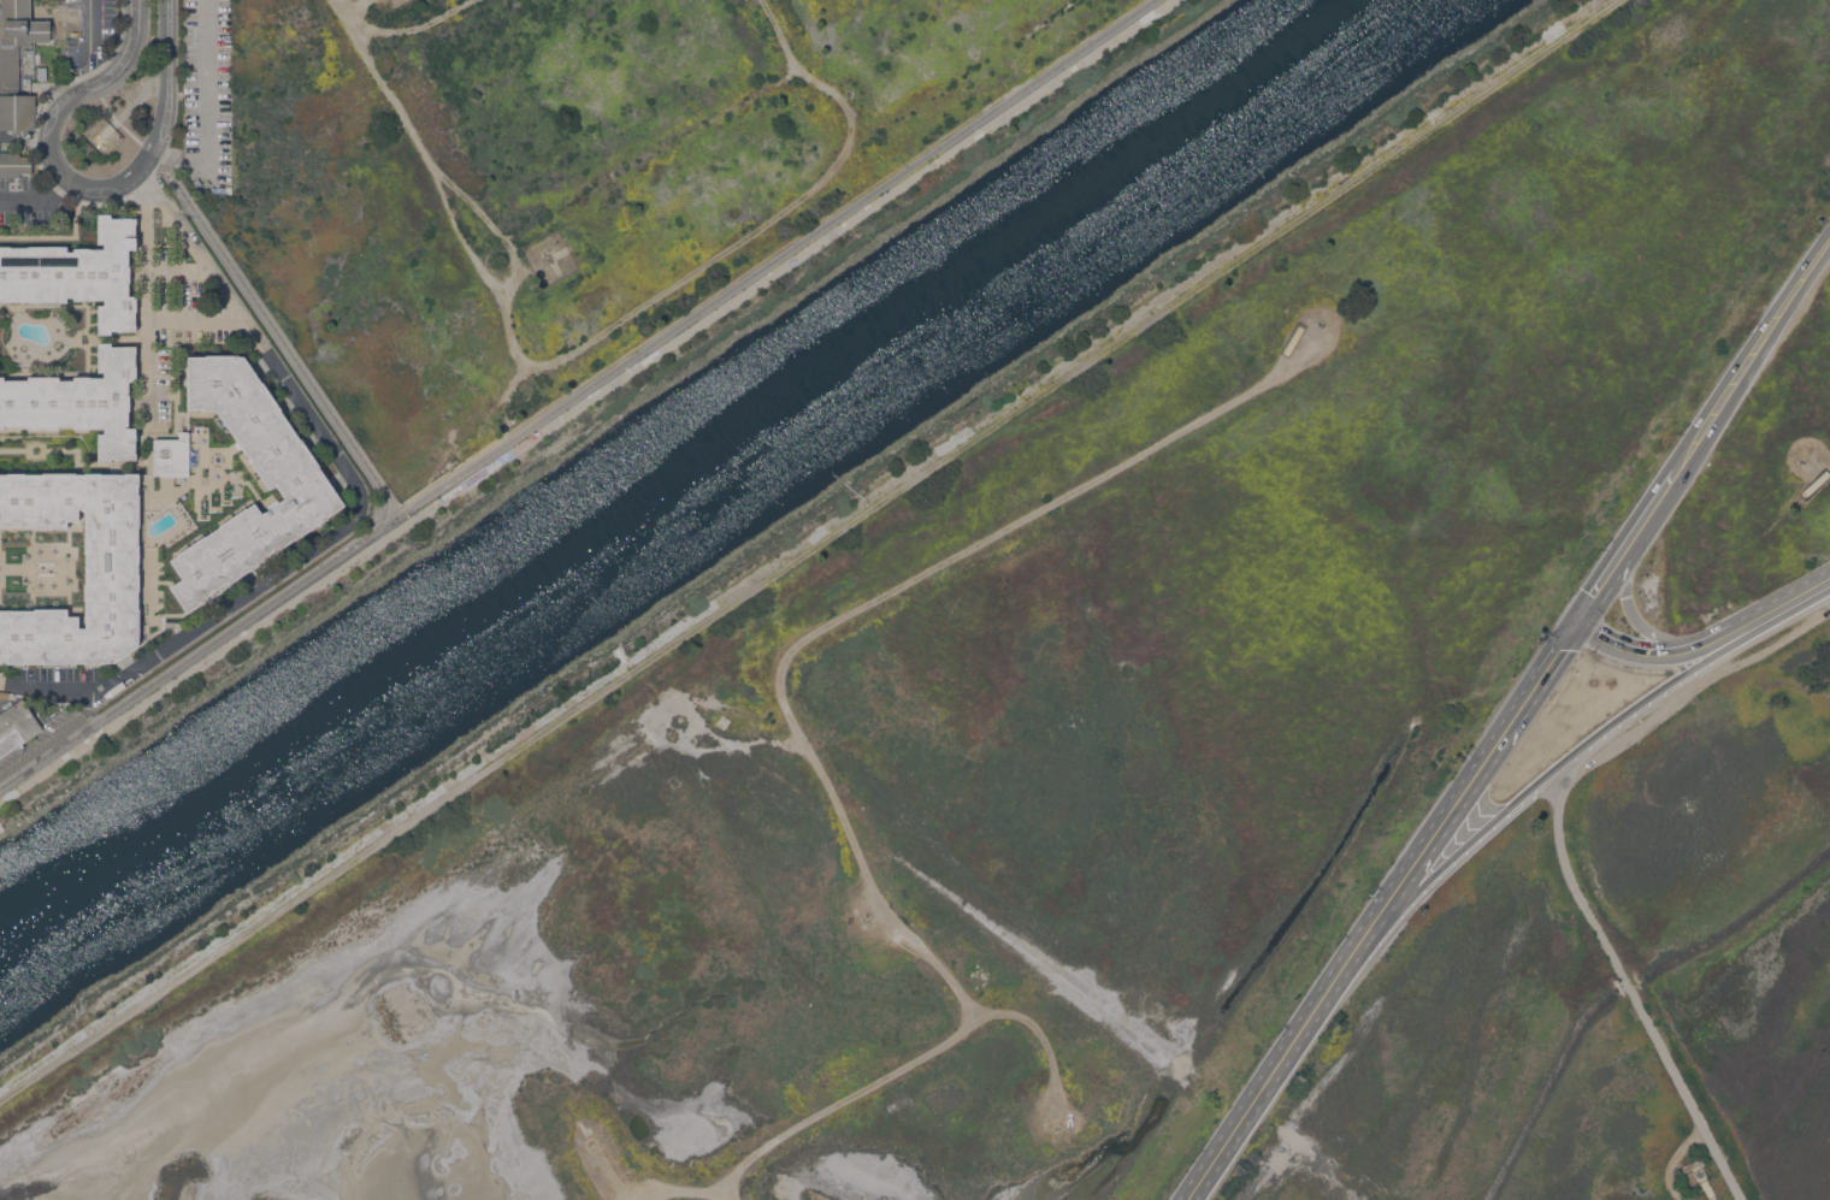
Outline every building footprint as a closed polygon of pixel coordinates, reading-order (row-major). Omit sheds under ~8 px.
[(0,6),(0,0),(30,0),(30,14),(29,20),(49,20),(49,41),(29,41),(29,45),(18,45),(18,94),(34,94),(34,97),(33,129),(30,129),(30,134),(25,134),(12,134),(11,130),(0,130),(0,6)] [(22,51),(22,66),(30,66),(30,49),(22,51)] [(35,67),(35,79),(43,79),(43,67),(35,67)] [(18,177),(0,177),(0,152),(17,152),(18,155),(23,155),(29,155),(29,173),(18,173),(18,177)] [(66,301),(0,301),(0,247),(66,247),(66,248),(104,248),(104,243),(99,243),(99,217),(100,217),(100,214),(117,214),(117,218),(135,218),(135,248),(129,248),(129,266),(142,266),(142,280),(129,280),(129,296),(136,296),(136,330),(118,330),(118,332),(99,332),(99,305),(104,305),(104,298),(66,298),(66,301)] [(105,427),(0,427),(0,377),(104,377),(104,371),(99,371),(99,343),(118,343),(118,345),(136,345),(136,380),(129,380),(129,395),(142,395),(142,409),(129,409),(129,427),(136,427),(136,457),(118,459),(118,461),(99,461),(99,433),(105,433),(105,427)] [(347,504),(187,614),(169,586),(181,578),(169,560),(255,499),(262,510),(283,497),(276,486),(271,490),(242,448),(240,449),(235,442),(237,441),(216,409),(187,409),(187,355),(244,354),(347,504)] [(191,437),(191,477),(150,477),(150,437),(191,437)] [(112,663),(0,663),(0,608),(70,608),(70,614),(81,614),(81,626),(84,626),(84,509),(81,509),(81,521),(70,521),(70,527),(0,527),(0,472),(140,472),(140,645),(119,658),(112,658),(112,663)] [(13,698),(0,697),(0,689),(13,691),(13,698)] [(43,729),(0,759),(0,712),(23,697),(40,723),(43,729)] [(724,729),(716,723),(724,714),(731,719),(724,729)]
